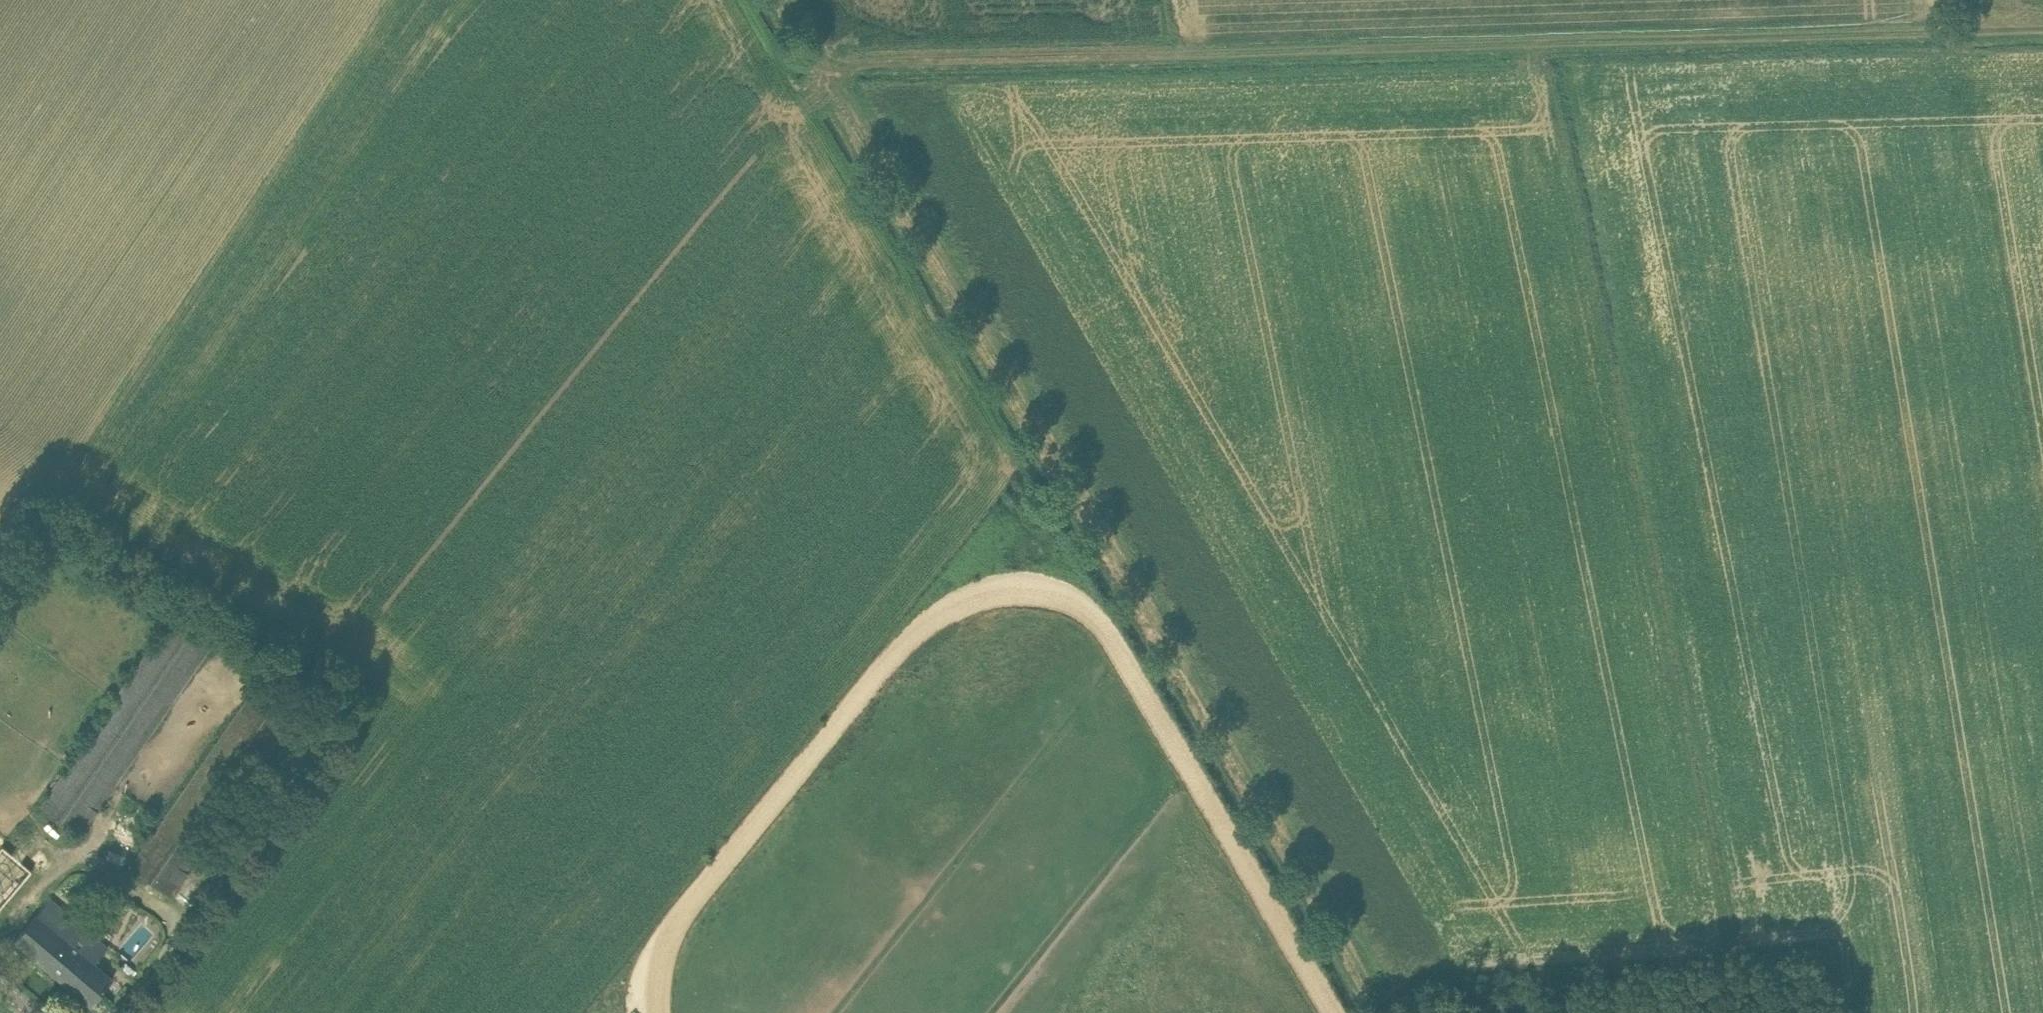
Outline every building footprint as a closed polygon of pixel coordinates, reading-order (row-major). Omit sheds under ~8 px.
[(32,870),(3,845),(0,849),(0,908),(32,870)] [(96,964),(109,949),(49,899),(15,940),(91,1005),(113,979),(96,964)]
